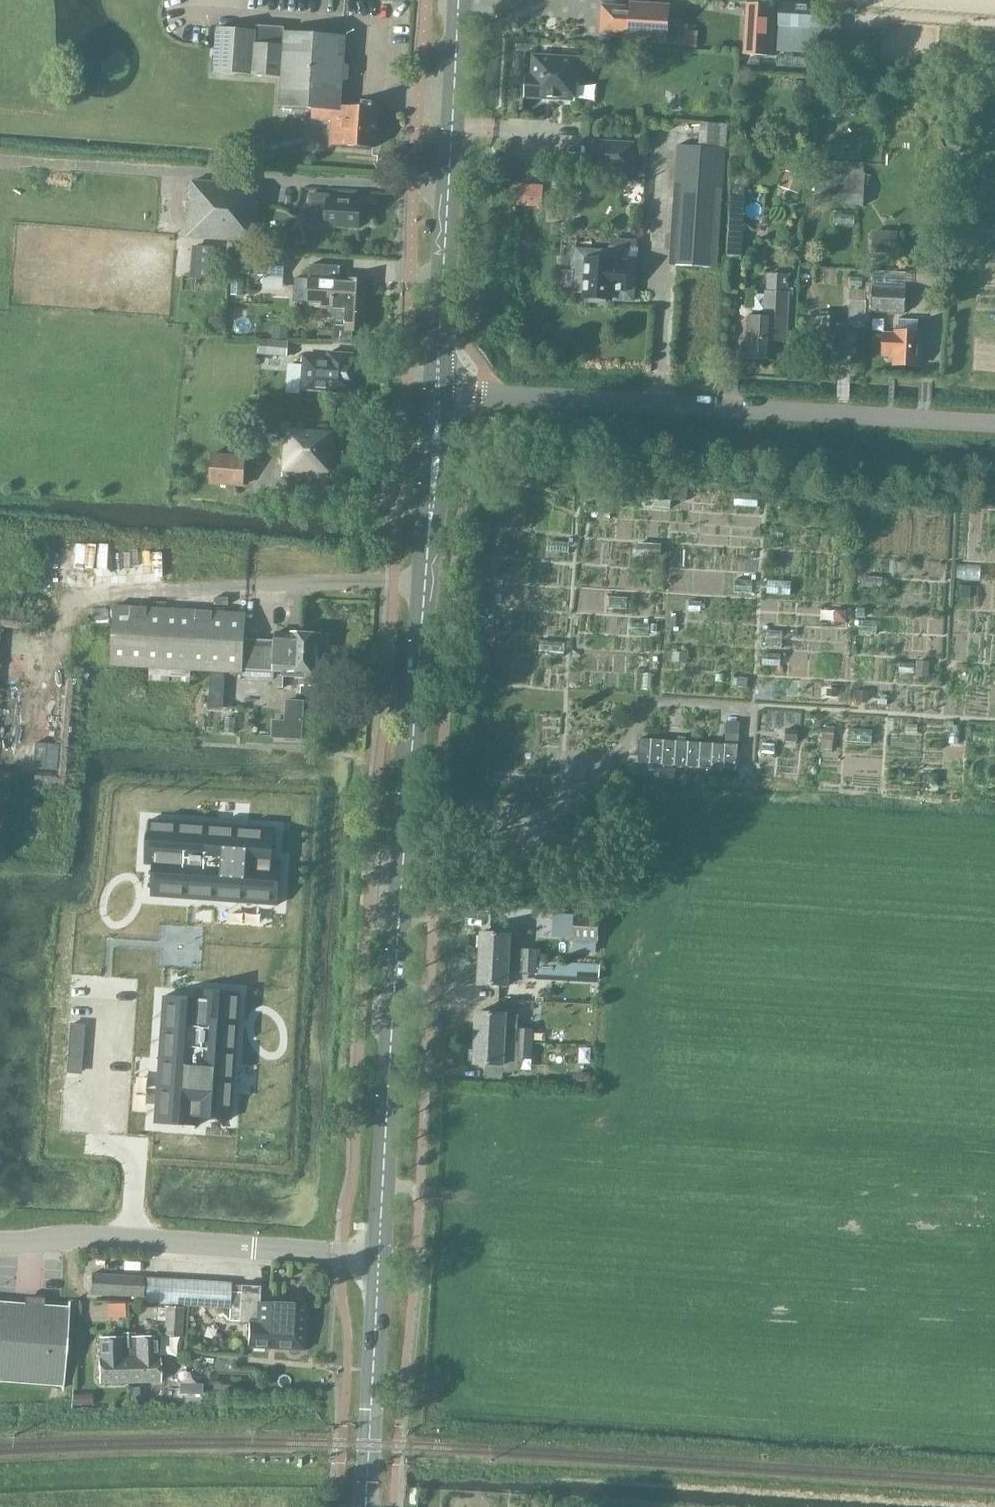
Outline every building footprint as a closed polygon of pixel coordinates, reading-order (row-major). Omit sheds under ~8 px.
[(824,4),(780,2),(777,51),(839,55),(841,27),(822,26),(824,4)] [(747,3),(743,55),(769,57),(773,5),(747,3)] [(629,34),(629,38),(629,39),(669,41),(671,6),(631,4),(631,7),(604,6),(603,32),(629,34)] [(220,30),(217,75),(282,79),(280,107),(315,109),(314,119),(333,120),(331,145),(376,147),(378,110),(343,108),(344,81),(349,80),(350,67),(345,65),(347,37),(285,34),(284,29),(262,28),(261,32),(220,30)] [(679,47),(697,48),(698,32),(680,31),(679,47)] [(527,97),(576,100),(577,84),(580,84),(581,58),(563,57),(563,59),(553,59),(553,56),(535,55),(534,75),(528,75),(527,97)] [(635,143),(596,140),(594,168),(634,171),(635,143)] [(726,147),(678,144),(669,266),(719,269),(728,147),(726,147)] [(786,171),(781,186),(797,192),(802,177),(786,171)] [(818,202),(864,204),(866,175),(819,173),(818,202)] [(195,182),(193,198),(191,200),(188,238),(255,244),(259,205),(258,203),(259,187),(195,182)] [(512,184),(511,203),(543,205),(544,187),(512,184)] [(736,188),(735,197),(744,198),(744,188),(736,188)] [(306,211),(305,228),(327,229),(327,227),(360,228),(360,226),(363,225),(364,215),(361,214),(361,202),(331,202),(331,195),(311,194),(311,211),(306,211)] [(731,198),(730,220),(744,221),(745,199),(731,198)] [(871,253),(897,254),(898,234),(872,233),(871,253)] [(587,247),(584,299),(590,299),(590,303),(605,304),(606,300),(612,300),(612,294),(625,293),(625,292),(634,293),(637,250),(638,237),(611,236),(610,248),(587,247)] [(788,240),(788,249),(796,249),(797,240),(788,240)] [(197,248),(194,281),(212,283),(216,250),(197,248)] [(244,257),(243,275),(284,277),(285,259),(244,257)] [(295,278),(294,301),(308,302),(322,302),(322,308),(328,308),(328,312),(335,320),(347,320),(346,325),(346,331),(366,332),(368,308),(369,280),(348,279),(348,280),(340,280),(341,266),(311,264),(310,278),(295,278)] [(747,358),(770,359),(771,341),(786,341),(788,297),(789,276),(766,275),(765,292),(763,292),(762,318),(748,318),(747,340),(743,344),(743,352),(747,356),(747,358)] [(873,286),(872,308),(872,310),(903,312),(905,288),(873,286)] [(850,291),(850,303),(865,304),(866,292),(850,291)] [(849,303),(848,308),(848,328),(864,329),(865,304),(850,303),(849,303)] [(809,322),(808,343),(818,344),(818,358),(821,359),(824,362),(829,362),(831,359),(842,359),(843,331),(842,330),(843,319),(819,318),(819,322),(809,322)] [(900,335),(881,334),(881,358),(895,358),(895,367),(918,367),(919,333),(917,333),(917,321),(901,321),(900,335)] [(275,327),(274,338),(289,339),(290,328),(275,327)] [(288,342),(259,340),(259,356),(288,357),(288,342)] [(304,360),(303,390),(352,393),(353,376),(354,355),(330,354),(329,361),(304,360)] [(285,443),(283,478),(333,479),(335,432),(289,430),(288,443),(285,443)] [(213,458),(212,487),(245,488),(247,456),(242,456),(242,459),(213,458)] [(115,608),(111,667),(124,668),(150,670),(150,681),(190,683),(191,672),(240,675),(241,668),(302,672),(301,695),(320,697),(320,688),(322,688),(325,634),(292,632),(292,634),(276,633),(275,641),(244,639),(245,616),(124,609),(115,608)] [(209,698),(209,708),(224,709),(224,699),(209,698)] [(275,721),(274,738),(302,739),(304,701),(286,700),(285,721),(275,721)] [(639,759),(639,768),(708,772),(738,774),(740,743),(721,742),(694,741),(640,738),(639,759)] [(150,820),(147,863),(155,863),(153,895),(280,904),(283,861),(274,861),(276,830),(150,820)] [(575,915),(574,943),(579,943),(599,944),(601,916),(575,915)] [(482,933),(481,959),(538,961),(538,950),(511,949),(512,935),(508,934),(482,933)] [(538,961),(481,959),(480,985),(508,986),(509,973),(537,974),(538,961)] [(601,965),(538,962),(537,974),(537,976),(600,979),(601,965)] [(164,996),(155,1122),(198,1126),(198,1117),(230,1119),(239,993),(197,990),(196,998),(164,996)] [(477,1028),(476,1038),(534,1041),(534,1029),(523,1028),(519,1028),(519,1015),(478,1013),(477,1028)] [(71,1024),(70,1042),(84,1043),(85,1025),(71,1024)] [(534,1041),(476,1038),(475,1064),(486,1065),(485,1078),(502,1079),(503,1074),(504,1074),(506,1074),(509,1074),(510,1073),(513,1072),(514,1072),(516,1070),(518,1069),(519,1067),(520,1065),(521,1062),(522,1061),(522,1059),(533,1059),(534,1041)] [(83,1058),(68,1057),(67,1072),(82,1073),(83,1058)] [(573,1091),(592,1092),(593,1076),(574,1075),(573,1091)] [(144,1298),(145,1277),(92,1273),(91,1294),(144,1298)] [(228,1320),(239,1321),(241,1292),(232,1292),(232,1282),(147,1277),(145,1303),(229,1308),(228,1320)] [(239,1321),(248,1322),(306,1324),(307,1304),(305,1304),(306,1300),(303,1296),(292,1296),(289,1299),(289,1303),(266,1302),(260,1302),(261,1284),(241,1283),(241,1292),(239,1321)] [(0,1302),(0,1382),(63,1387),(69,1307),(40,1305),(40,1303),(29,1302),(29,1304),(0,1302)] [(184,1307),(165,1306),(164,1336),(183,1337),(184,1307)] [(306,1324),(248,1322),(247,1347),(288,1349),(290,1353),(293,1355),(296,1355),(300,1353),(302,1350),(305,1350),(306,1324)] [(99,1358),(98,1358),(99,1368),(99,1384),(124,1384),(130,1383),(128,1333),(125,1333),(121,1333),(121,1337),(99,1337),(99,1358)] [(135,1333),(128,1333),(130,1383),(160,1382),(159,1336),(135,1336),(135,1333)] [(192,1384),(192,1394),(203,1394),(203,1384),(192,1384)] [(141,1401),(141,1385),(131,1386),(131,1402),(141,1401)] [(92,1393),(74,1393),(74,1404),(92,1404),(92,1393)]
